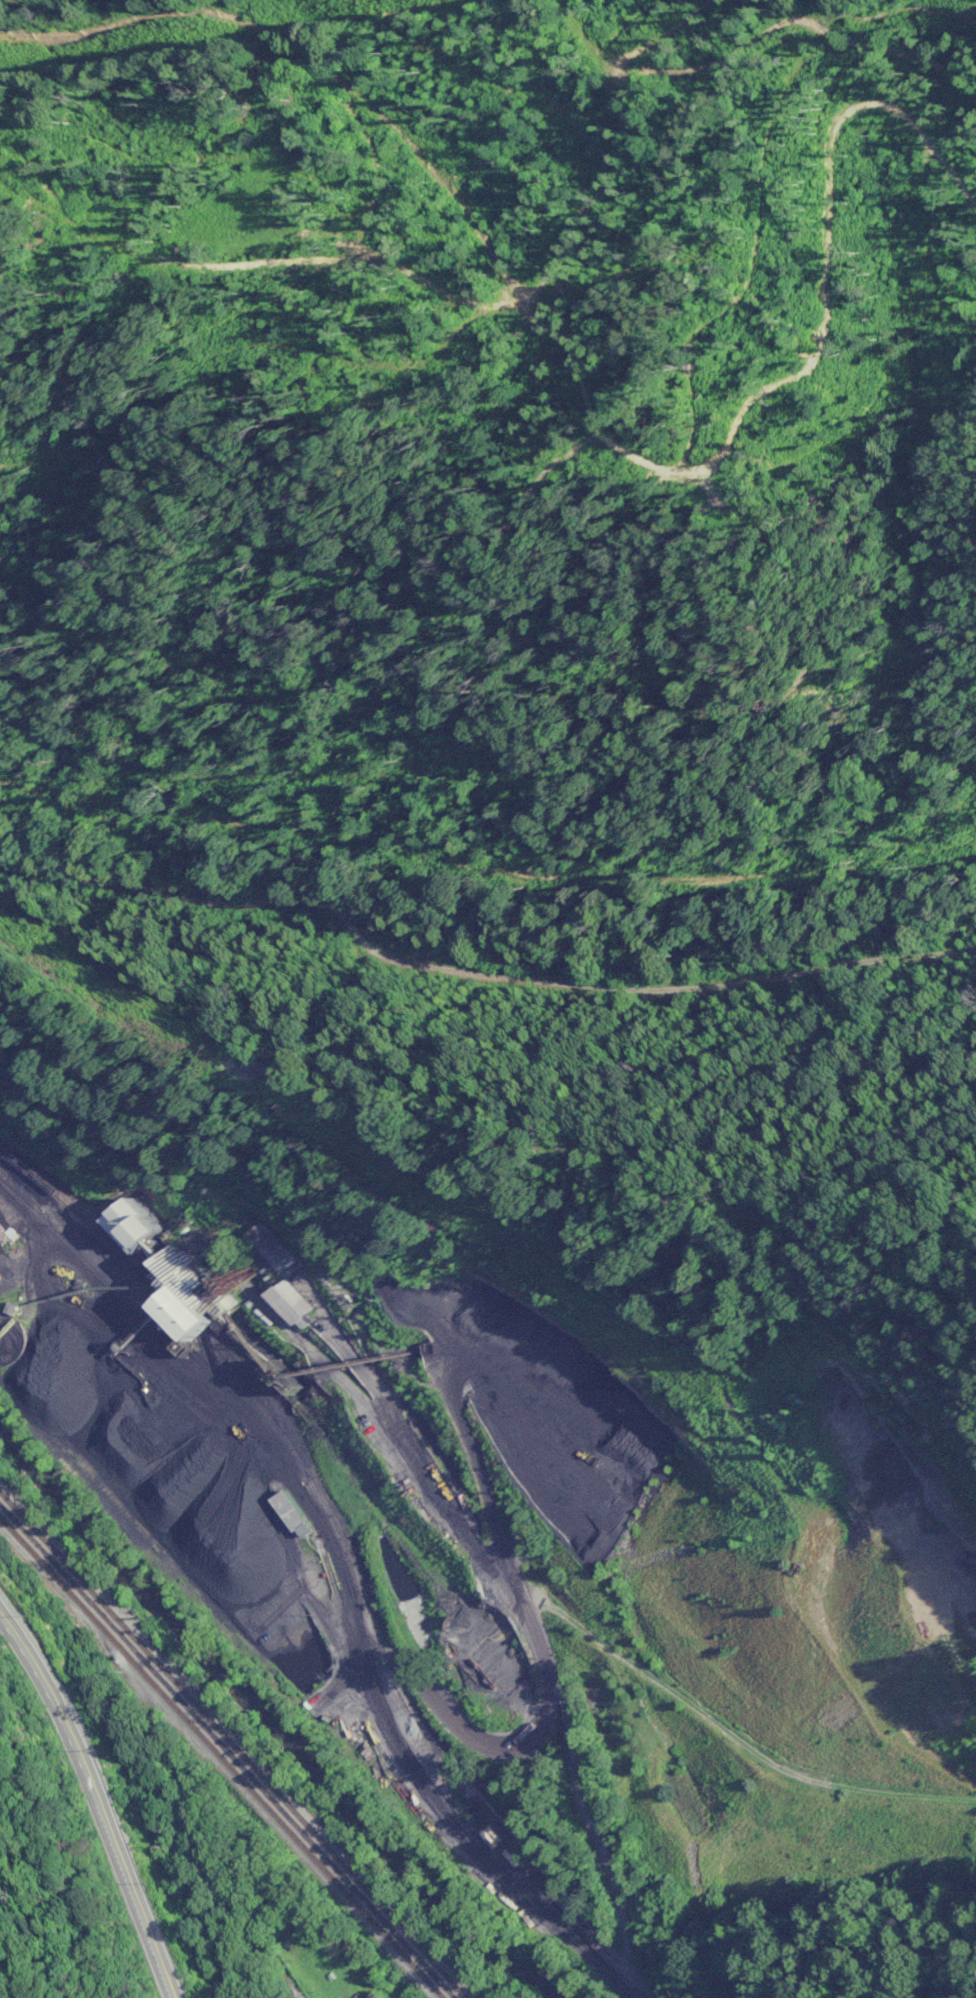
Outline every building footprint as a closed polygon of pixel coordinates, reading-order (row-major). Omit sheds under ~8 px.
[(96,1220),(126,1251),(148,1229),(118,1199),(96,1220)] [(276,1275),(294,1259),(260,1221),(243,1236),(276,1275)] [(299,1333),(308,1325),(302,1319),(312,1309),(282,1278),(263,1297),(299,1333)]
